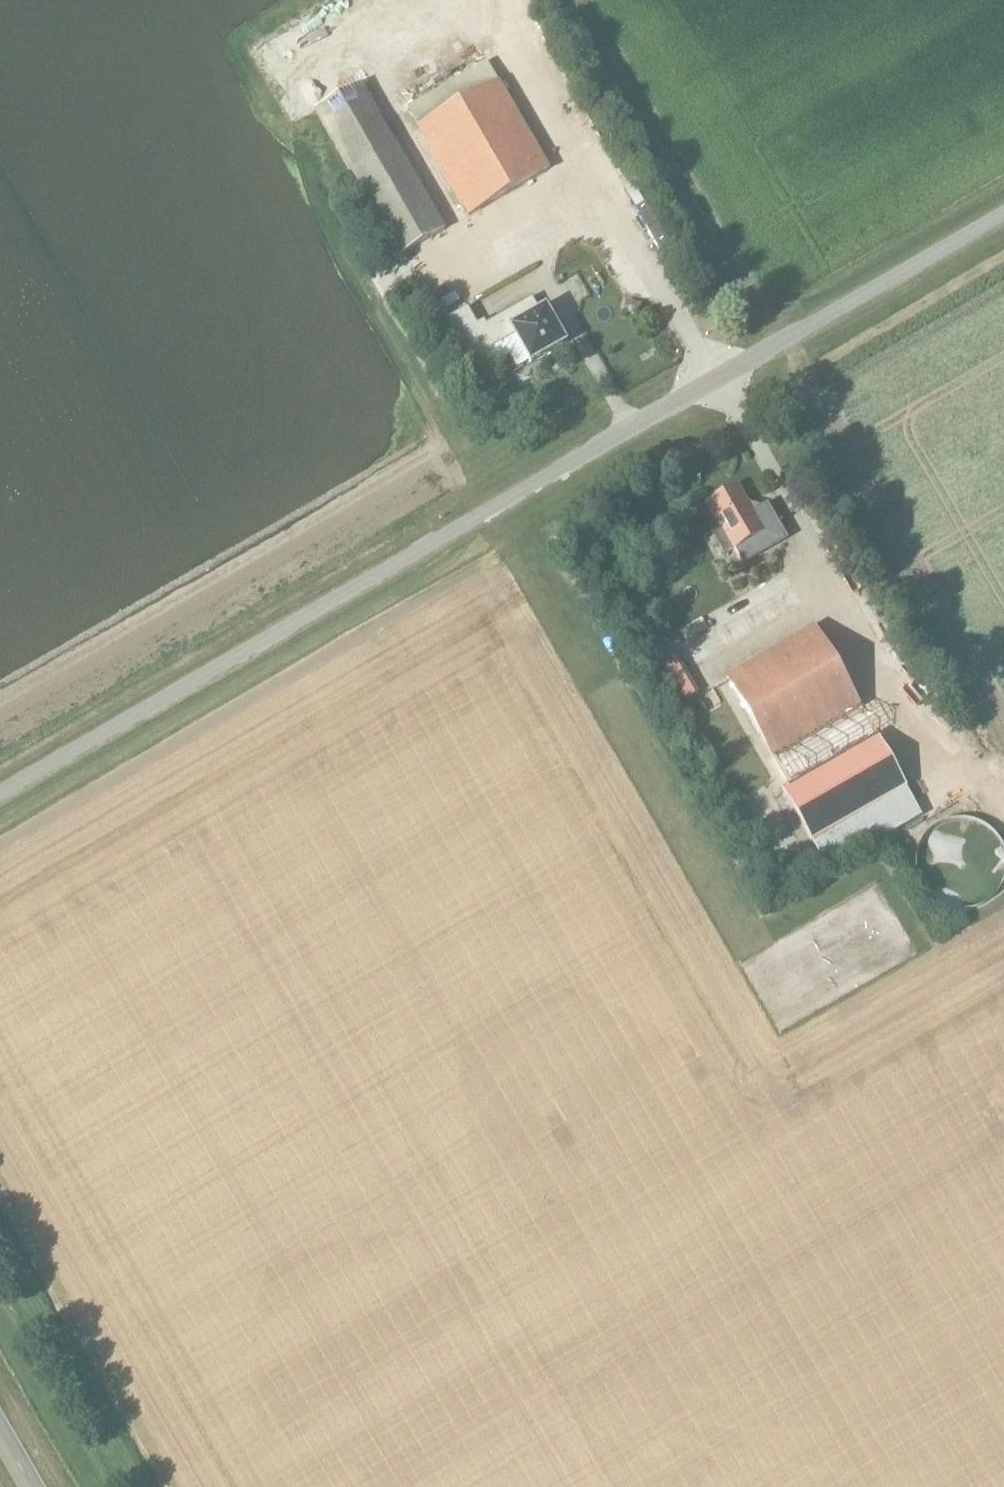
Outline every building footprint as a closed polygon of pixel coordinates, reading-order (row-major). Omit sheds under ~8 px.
[(464,35),(452,42),(462,58),(474,51),(464,35)] [(492,76),(406,118),(451,211),(537,169),(492,76)] [(352,82),(309,104),(384,250),(399,243),(350,148),(379,134),(352,82)] [(414,268),(420,259),(404,247),(397,256),(414,268)] [(532,299),(486,325),(484,321),(477,325),(467,308),(445,321),(474,372),(492,362),(487,353),(514,337),(530,364),(564,345),(551,322),(550,322),(547,316),(548,316),(545,310),(539,313),(532,299)] [(706,505),(707,506),(708,505),(733,549),(732,550),(733,551),(763,533),(763,532),(762,533),(736,489),(737,488),(737,487),(706,505)] [(726,679),(773,759),(859,708),(813,628),(726,679)] [(821,748),(837,740),(832,732),(817,739),(821,748)] [(781,791),(827,871),(921,817),(875,737),(781,791)]
